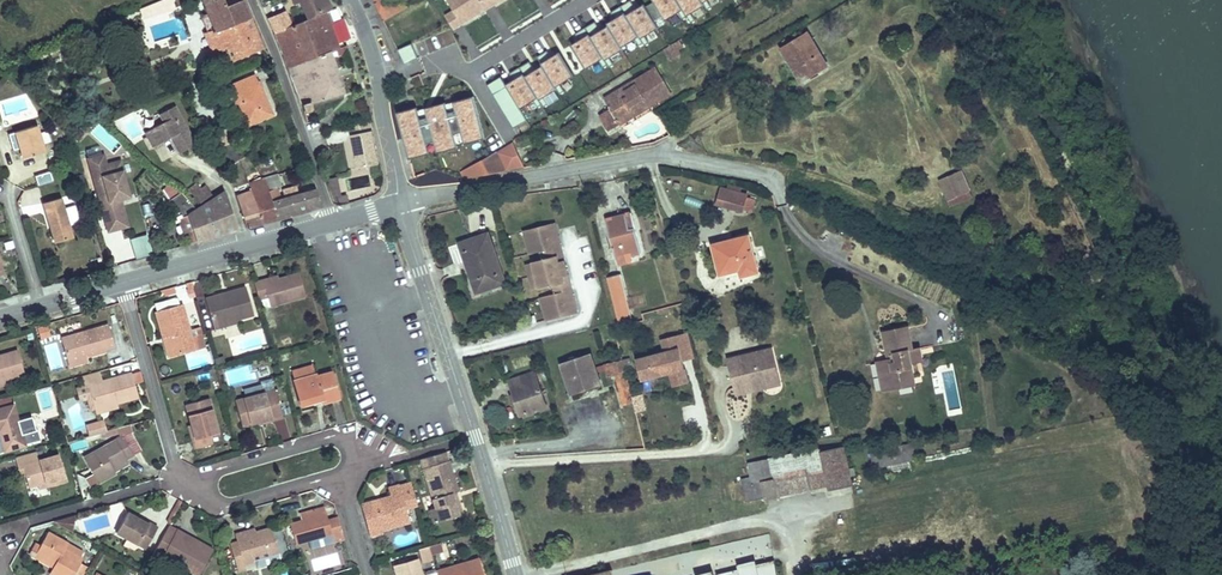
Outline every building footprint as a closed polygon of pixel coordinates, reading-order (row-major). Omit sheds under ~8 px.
[(263,47),(243,0),(239,0),(211,12),(210,12),(216,28),(209,31),(208,32),(213,47),(207,50),(210,57),(225,51),(229,60),(263,47)] [(223,0),(215,0),(208,6),(211,12),(239,0),(224,0),(223,0)] [(312,10),(305,13),(308,18),(330,9),(326,0),(307,0),(312,10)] [(385,20),(399,12),(395,4),(395,0),(377,0),(385,20)] [(454,11),(462,24),(478,14),(474,8),(481,3),(485,10),(495,4),(492,0),(448,0),(454,11)] [(541,10),(551,4),(554,9),(570,0),(536,0),(541,10)] [(687,12),(688,14),(705,4),(703,2),(706,0),(656,0),(667,18),(684,7),(687,12)] [(485,10),(481,3),(474,8),(478,14),(485,10)] [(589,33),(572,44),(587,68),(604,57),(606,59),(623,48),(622,46),(639,35),(641,37),(658,27),(643,3),(626,14),(625,11),(607,22),(609,24),(591,35),(589,33)] [(408,7),(395,4),(399,12),(408,7)] [(333,10),(328,12),(332,23),(329,24),(337,44),(342,42),(344,46),(346,46),(348,45),(344,37),(339,24),(333,10)] [(284,11),(269,17),(276,33),(287,28),(286,27),(297,22),(294,15),(287,18),(284,11)] [(462,24),(454,11),(446,16),(454,29),(462,24)] [(210,12),(203,15),(209,31),(216,28),(210,12)] [(287,28),(276,33),(286,58),(289,68),(330,52),(338,49),(344,46),(342,42),(337,44),(329,24),(332,23),(328,12),(287,30),(287,28)] [(487,15),(457,33),(473,58),(502,39),(487,15)] [(808,34),(782,49),(802,81),(828,66),(808,34)] [(664,46),(670,58),(684,51),(678,39),(664,46)] [(346,46),(344,46),(338,49),(339,54),(348,51),(346,46)] [(521,106),(538,96),(540,98),(557,88),(556,86),(573,75),(559,51),(541,62),(543,64),(525,74),(524,72),(507,82),(521,106)] [(330,52),(289,68),(302,102),(305,114),(310,130),(315,128),(310,110),(312,109),(312,107),(310,102),(343,92),(330,52)] [(657,68),(653,70),(658,79),(662,77),(657,68)] [(610,130),(620,124),(616,118),(629,110),(633,117),(655,103),(653,99),(670,89),(662,77),(658,79),(653,70),(634,81),(636,84),(630,87),(629,85),(606,99),(611,108),(601,115),(610,130)] [(234,93),(226,97),(230,107),(238,104),(247,125),(273,114),(256,74),(230,85),(234,93)] [(653,99),(655,103),(672,93),(670,89),(653,99)] [(310,102),(312,107),(345,97),(343,92),(310,102)] [(358,93),(350,95),(354,109),(362,107),(358,93)] [(410,157),(430,152),(428,143),(435,141),(438,152),(458,146),(454,134),(462,132),(465,144),(485,138),(473,95),(453,100),(455,109),(448,111),(445,101),(425,107),(428,116),(421,118),(418,106),(398,112),(410,157)] [(196,143),(174,105),(159,113),(164,121),(145,131),(153,146),(172,135),(181,151),(196,143)] [(616,118),(620,124),(633,117),(629,110),(616,118)] [(375,145),(370,120),(348,125),(358,168),(379,163),(377,151),(376,149),(373,150),(372,145),(375,145)] [(38,126),(10,135),(13,144),(20,143),(25,160),(47,153),(38,126)] [(481,161),(461,171),(464,178),(467,178),(488,175),(510,170),(499,150),(481,161)] [(132,194),(124,157),(108,161),(106,151),(88,155),(106,231),(130,226),(123,196),(132,194)] [(223,151),(215,155),(221,167),(229,163),(223,151)] [(961,167),(937,175),(948,205),(972,197),(961,167)] [(279,173),(263,178),(278,218),(289,215),(322,206),(317,190),(276,201),(272,189),(283,185),(279,174),(279,173)] [(252,191),(264,222),(274,219),(278,218),(263,178),(253,181),(250,175),(247,176),(252,191)] [(338,176),(329,177),(332,204),(348,202),(347,192),(340,193),(338,176)] [(162,187),(169,199),(180,192),(172,180),(162,187)] [(197,183),(189,188),(195,195),(192,198),(196,202),(199,200),(201,202),(212,193),(207,186),(202,190),(197,183)] [(721,189),(718,205),(742,211),(745,195),(721,189)] [(247,227),(264,222),(252,191),(237,197),(247,227)] [(187,216),(196,243),(231,233),(238,231),(225,192),(187,216)] [(751,211),(755,198),(748,195),(744,208),(751,211)] [(62,198),(44,203),(56,243),(73,238),(62,198)] [(628,213),(604,220),(617,265),(641,258),(628,213)] [(560,249),(554,226),(523,234),(526,245),(532,243),(535,255),(544,253),(560,249)] [(112,233),(113,260),(133,259),(133,233),(112,233)] [(138,258),(154,253),(148,233),(132,237),(138,258)] [(460,243),(472,280),(482,277),(487,289),(504,283),(487,233),(460,243)] [(748,237),(712,246),(718,274),(744,267),(746,275),(757,272),(748,237)] [(535,255),(532,243),(526,245),(529,257),(535,255)] [(564,264),(560,249),(544,253),(546,262),(556,259),(558,265),(564,264)] [(566,270),(564,264),(558,265),(556,259),(546,262),(532,265),(536,278),(566,270)] [(536,278),(532,265),(526,267),(529,280),(536,278)] [(563,285),(561,279),(567,277),(566,270),(536,278),(539,291),(553,287),(563,285)] [(264,278),(256,281),(261,298),(269,295),(272,304),(307,295),(300,272),(266,282),(264,278)] [(606,278),(619,328),(632,325),(619,275),(606,278)] [(482,277),(472,280),(476,292),(487,289),(482,277)] [(571,292),(567,277),(561,279),(563,285),(553,287),(556,296),(571,292)] [(539,291),(536,278),(529,280),(532,293),(539,291)] [(185,284),(186,300),(194,300),(194,283),(185,284)] [(207,299),(215,329),(237,323),(236,319),(253,314),(246,288),(207,299)] [(577,315),(571,292),(556,296),(547,299),(550,311),(544,312),(546,323),(577,315)] [(550,311),(547,299),(540,300),(544,312),(550,311)] [(182,305),(156,312),(163,337),(167,336),(173,356),(204,346),(199,328),(189,330),(182,305)] [(39,328),(41,337),(51,336),(49,326),(39,328)] [(58,340),(65,363),(84,357),(103,351),(103,349),(111,347),(106,326),(58,340)] [(906,326),(881,332),(887,355),(890,354),(892,359),(884,361),(876,362),(884,392),(915,385),(906,350),(911,348),(906,326)] [(173,356),(167,336),(163,337),(169,357),(173,356)] [(688,384),(676,337),(662,341),(665,354),(636,362),(641,382),(670,374),(674,387),(688,384)] [(690,344),(679,346),(684,368),(694,365),(690,344)] [(51,369),(58,367),(53,347),(46,349),(51,369)] [(770,349),(765,350),(768,363),(773,362),(770,349)] [(727,360),(735,395),(746,392),(745,386),(777,378),(773,362),(768,363),(765,350),(727,360)] [(0,355),(0,381),(21,374),(15,351),(0,355)] [(190,368),(206,365),(204,355),(188,359),(190,368)] [(571,394),(582,390),(581,387),(599,381),(591,355),(562,365),(571,394)] [(84,357),(65,363),(67,367),(85,362),(84,357)] [(630,363),(623,365),(607,369),(610,381),(617,379),(626,376),(633,375),(630,363)] [(876,363),(867,363),(867,374),(876,375),(876,363)] [(225,371),(229,387),(254,379),(249,364),(225,371)] [(99,372),(79,378),(82,387),(77,389),(81,401),(87,399),(90,411),(95,409),(96,413),(117,407),(116,403),(137,397),(130,373),(102,381),(99,372)] [(534,373),(509,381),(521,416),(547,407),(534,373)] [(329,374),(292,385),(299,408),(318,401),(319,406),(337,401),(329,374)] [(635,407),(633,401),(626,376),(617,379),(624,409),(635,407)] [(777,378),(745,386),(746,392),(778,384),(777,378)] [(581,387),(582,390),(584,395),(602,389),(599,381),(581,387)] [(36,392),(42,412),(59,407),(52,387),(36,392)] [(273,393),(233,405),(240,429),(270,420),(271,424),(281,421),(273,393)] [(208,399),(185,405),(191,425),(187,427),(194,450),(211,445),(209,436),(218,433),(208,399)] [(635,407),(636,413),(641,411),(640,407),(641,406),(639,399),(633,401),(635,407)] [(1,453),(21,448),(10,408),(0,410),(0,450),(1,453)] [(102,419),(85,425),(88,435),(105,430),(102,419)] [(119,439),(82,462),(92,478),(97,487),(113,477),(113,476),(110,472),(123,463),(131,458),(119,439)] [(905,463),(914,460),(912,445),(869,454),(873,469),(884,467),(905,463)] [(751,483),(750,478),(739,480),(745,502),(765,498),(765,500),(776,497),(776,496),(826,485),(828,492),(851,487),(843,448),(820,453),(820,451),(768,461),(772,479),(751,483)] [(33,454),(11,460),(14,469),(19,468),(22,477),(25,489),(34,486),(45,483),(46,488),(63,484),(55,457),(35,462),(33,454)] [(458,500),(443,458),(419,464),(436,514),(429,517),(433,530),(459,521),(453,502),(458,500)] [(748,465),(750,478),(751,483),(772,479),(768,461),(748,465)] [(110,472),(113,476),(126,467),(123,463),(110,472)] [(906,470),(905,463),(884,467),(885,474),(906,470)] [(97,487),(92,478),(85,483),(89,489),(92,490),(97,487)] [(419,505),(412,481),(400,484),(407,509),(419,505)] [(36,492),(46,488),(45,483),(34,486),(36,492)] [(376,500),(361,505),(369,529),(381,526),(382,530),(410,522),(400,484),(388,487),(391,496),(392,500),(377,504),(376,500)] [(453,502),(459,521),(465,519),(458,500),(453,502)] [(878,523),(886,521),(881,505),(874,507),(878,523)] [(342,540),(336,517),(328,520),(324,507),(316,509),(300,514),(302,520),(289,523),(295,544),(308,541),(331,534),(334,543),(342,540)] [(860,511),(862,528),(870,528),(868,510),(860,511)] [(148,524),(126,512),(115,531),(145,548),(157,528),(149,523),(148,524)] [(58,528),(75,527),(74,516),(58,517),(58,528)] [(381,526),(369,529),(371,537),(383,533),(382,530),(381,526)] [(768,526),(710,537),(714,556),(772,546),(768,526)] [(244,562),(254,559),(279,552),(271,527),(254,532),(253,529),(234,534),(237,542),(229,544),(237,571),(246,569),(244,562)] [(55,565),(53,568),(52,570),(50,573),(54,574),(72,574),(82,558),(79,556),(81,552),(67,544),(44,530),(31,552),(55,565)] [(166,531),(153,555),(160,559),(175,568),(187,574),(199,574),(213,551),(196,542),(194,544),(182,537),(184,534),(176,530),(173,535),(166,531)] [(331,534),(308,541),(310,549),(334,543),(331,534)] [(441,545),(420,551),(422,561),(432,558),(431,554),(442,551),(441,545)] [(55,565),(31,552),(30,554),(53,568),(55,565)] [(279,552),(254,559),(255,565),(281,557),(279,552)] [(773,558),(757,561),(759,574),(777,574),(773,558)] [(437,574),(484,574),(479,559),(436,572),(437,574)] [(740,574),(758,574),(757,559),(738,561),(740,574)] [(394,567),(396,574),(423,574),(418,560),(394,567)]
